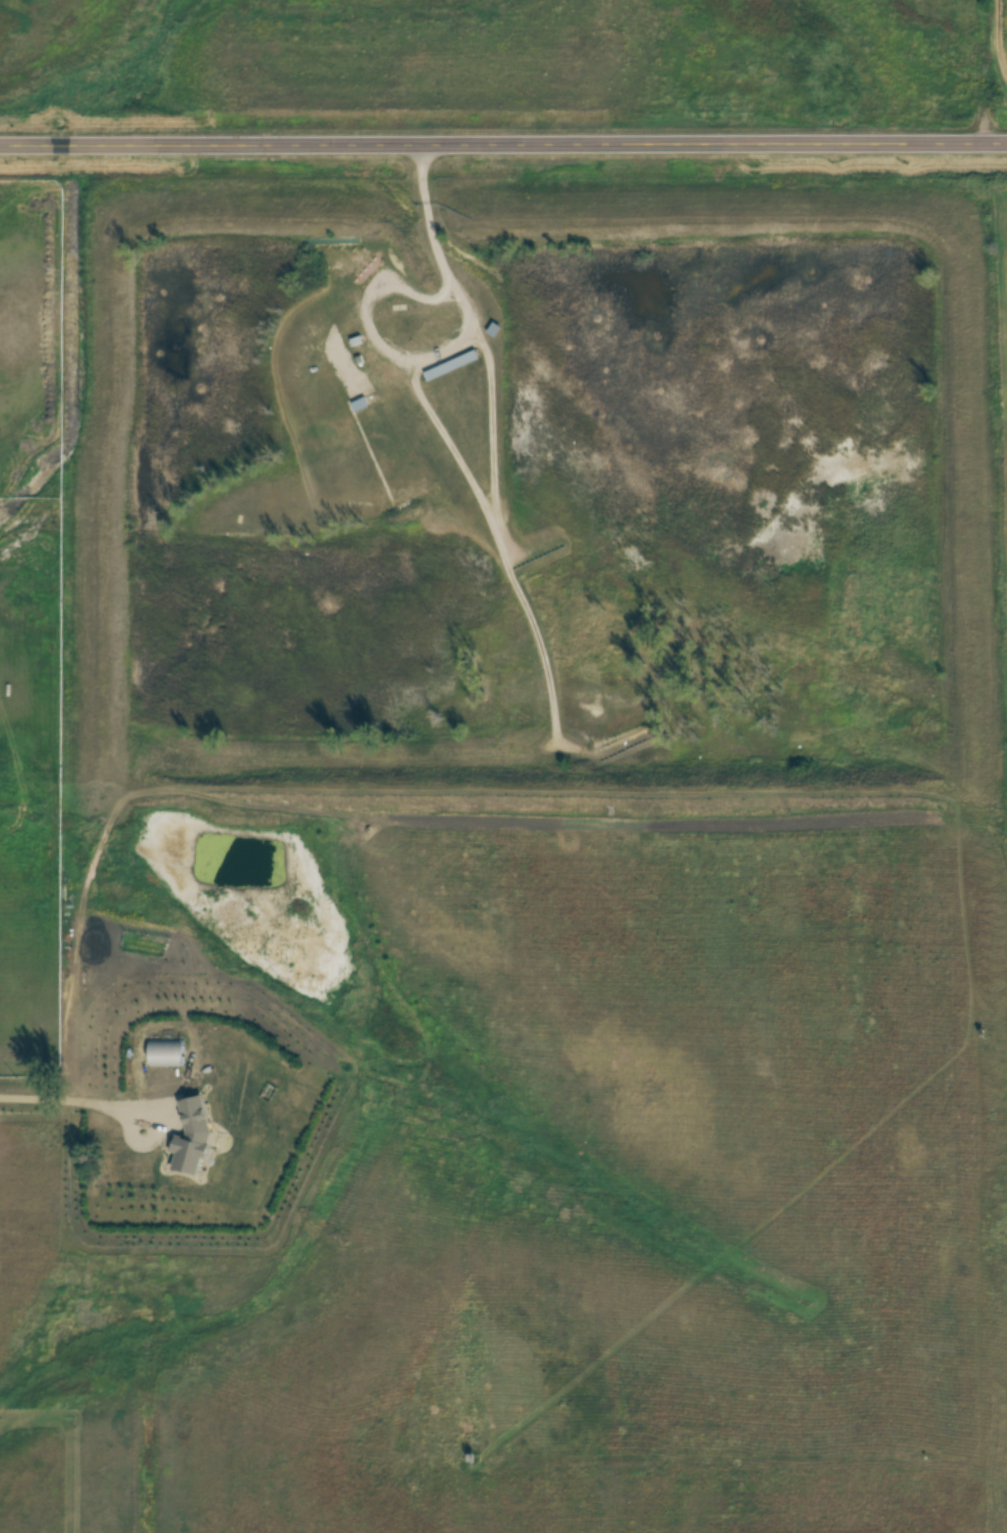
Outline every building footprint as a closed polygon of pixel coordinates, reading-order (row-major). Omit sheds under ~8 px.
[(184,1066),(184,1040),(150,1040),(150,1066),(184,1066)] [(181,1102),(191,1137),(180,1140),(183,1154),(206,1147),(201,1132),(211,1129),(202,1096),(181,1102)]
